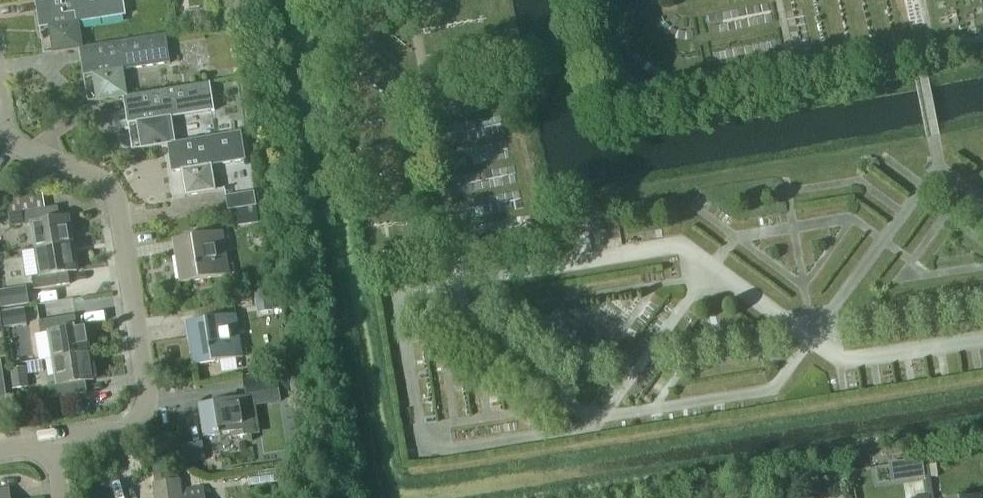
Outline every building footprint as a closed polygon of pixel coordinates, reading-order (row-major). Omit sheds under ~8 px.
[(79,49),(84,47),(80,22),(126,15),(124,0),(35,0),(40,28),(49,27),(53,53),(79,49)] [(166,34),(84,47),(79,49),(84,76),(93,75),(97,101),(123,97),(128,95),(124,70),(170,62),(166,34)] [(210,82),(128,95),(123,97),(128,124),(137,123),(141,149),(168,144),(171,143),(168,118),(214,111),(210,82)] [(171,143),(168,144),(172,172),(181,170),(185,196),(216,192),(212,167),(245,162),(241,132),(171,143)] [(257,206),(255,192),(226,196),(228,210),(257,206)] [(33,223),(37,249),(73,244),(69,216),(60,218),(58,206),(10,214),(12,227),(33,223)] [(257,207),(237,209),(239,226),(259,223),(257,207)] [(173,239),(175,252),(180,283),(230,275),(223,231),(173,239)] [(73,244),(37,249),(41,276),(33,277),(35,289),(70,284),(68,272),(77,271),(73,244)] [(30,304),(28,290),(7,294),(9,308),(30,304)] [(274,311),(271,290),(254,292),(258,314),(274,311)] [(1,314),(4,328),(27,324),(24,309),(1,314)] [(208,332),(188,335),(193,366),(221,362),(236,359),(243,358),(241,350),(236,314),(206,319),(208,332)] [(53,359),(90,353),(85,326),(77,328),(75,316),(39,321),(41,334),(49,333),(53,359)] [(37,350),(34,332),(27,333),(26,327),(16,329),(19,353),(37,350)] [(94,380),(90,353),(53,359),(57,385),(50,386),(52,399),(87,393),(86,381),(94,380)] [(30,387),(27,367),(11,369),(14,389),(30,387)] [(280,391),(277,370),(242,376),(246,396),(280,391)] [(255,435),(250,398),(199,405),(204,438),(232,433),(233,438),(255,435)] [(922,457),(905,459),(908,478),(925,475),(922,457)] [(204,487),(180,490),(179,481),(154,485),(157,497),(205,497),(204,487)]
